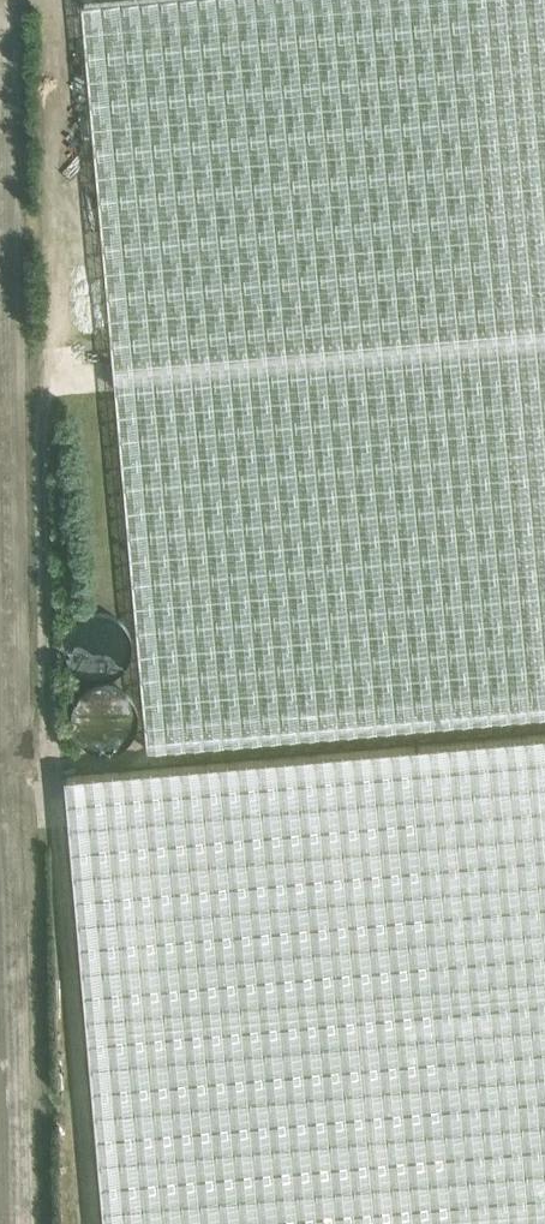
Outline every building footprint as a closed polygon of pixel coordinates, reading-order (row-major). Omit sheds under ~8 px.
[(82,3),(148,746),(530,711),(544,710),(544,0),(114,0),(82,3)] [(65,775),(105,1223),(544,1223),(544,733),(65,775)]
